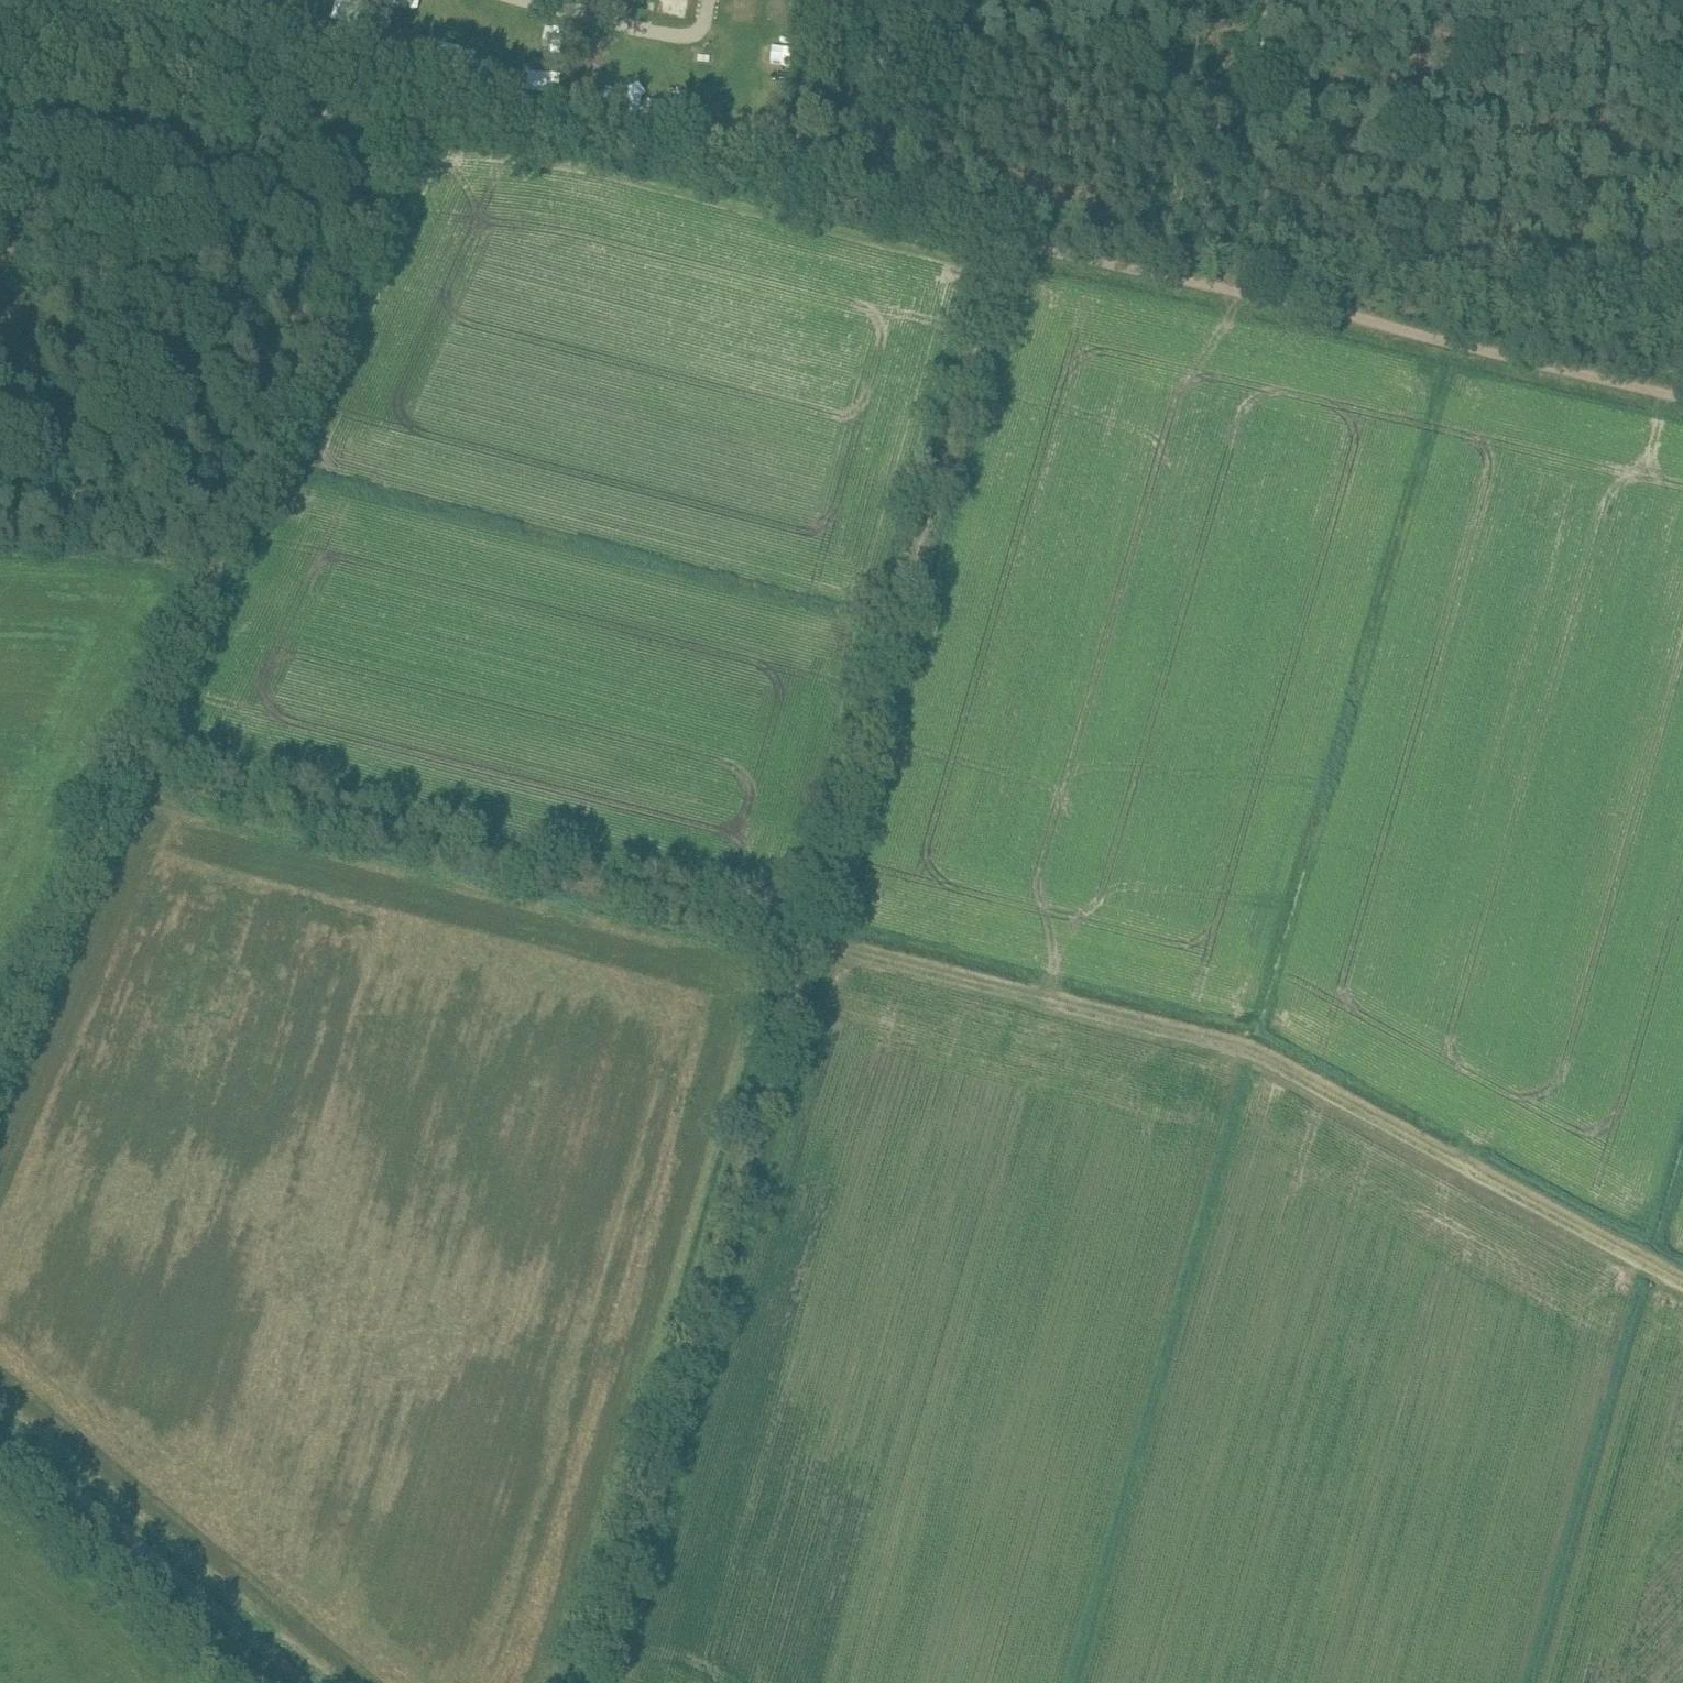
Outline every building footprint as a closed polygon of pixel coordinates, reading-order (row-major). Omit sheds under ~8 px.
[(777,47),(776,63),(795,64),(796,48),(777,47)] [(484,76),(507,79),(508,66),(486,63),(484,76)] [(568,81),(569,65),(547,64),(546,79),(568,81)]
